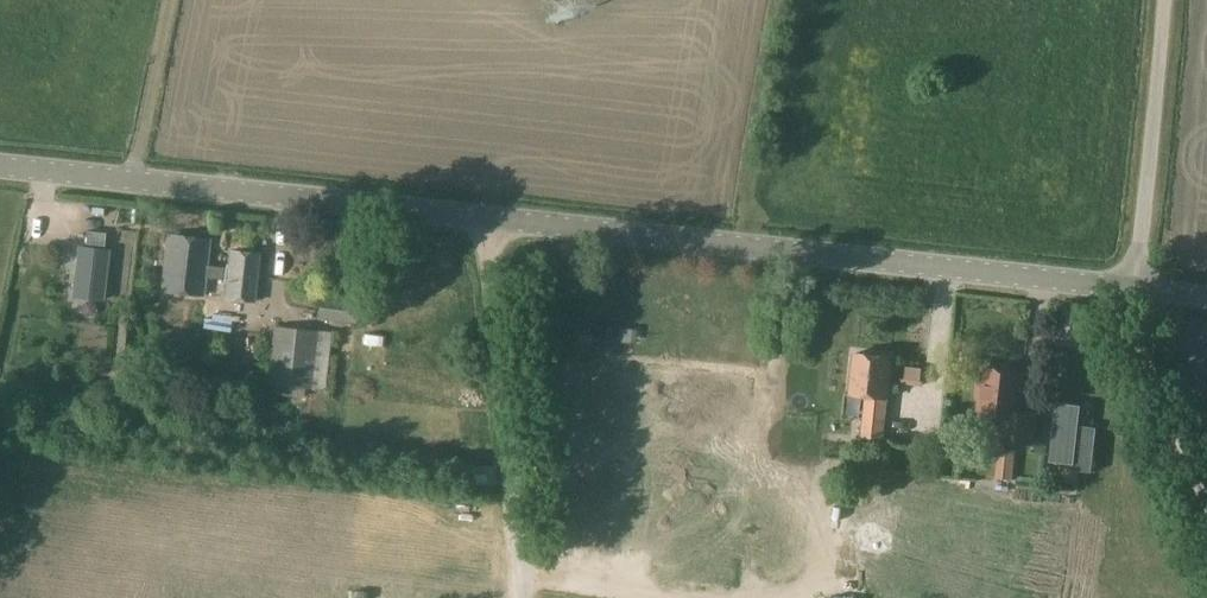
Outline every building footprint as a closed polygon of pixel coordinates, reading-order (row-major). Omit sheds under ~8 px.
[(88,232),(86,243),(104,245),(106,234),(88,232)] [(229,267),(207,265),(210,239),(168,234),(161,291),(203,296),(205,277),(227,280),(226,297),(252,300),(258,254),(231,251),(229,267)] [(80,246),(75,298),(104,300),(109,249),(80,246)] [(323,296),(320,318),(353,322),(355,300),(323,296)] [(266,384),(305,388),(326,390),(333,331),(273,324),(266,384)] [(887,399),(886,399),(891,357),(854,353),(850,395),(865,397),(861,438),(883,440),(887,399)] [(913,381),(912,358),(892,359),(893,382),(913,381)] [(1029,444),(1032,418),(1033,415),(1016,413),(1020,372),(983,368),(981,383),(977,385),(975,397),(979,400),(977,415),(997,417),(1001,423),(999,441),(1029,444)] [(1056,403),(1049,462),(1050,463),(1051,461),(1072,464),(1072,471),(1091,473),(1096,428),(1077,426),(1079,407),(1057,405),(1057,403),(1056,403)] [(1013,451),(999,450),(996,479),(1011,481),(1013,451)] [(1060,491),(855,472),(848,545),(1054,564),(1060,491)] [(1071,577),(897,570),(896,590),(860,588),(860,597),(1070,597),(1071,577)]
